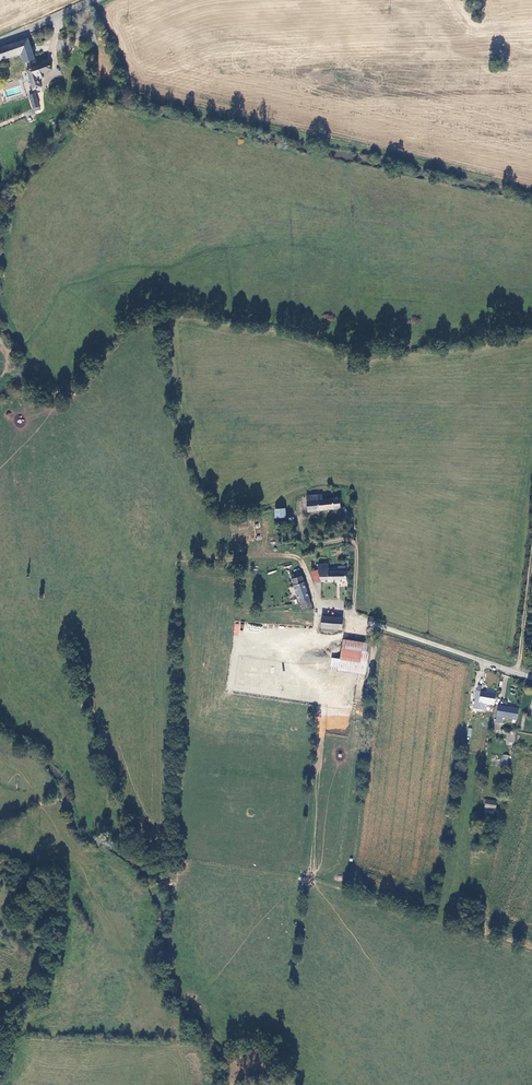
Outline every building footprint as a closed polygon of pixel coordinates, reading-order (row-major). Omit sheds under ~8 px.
[(28,39),(0,48),(0,61),(21,54),(24,64),(35,60),(28,39)] [(32,89),(39,86),(36,79),(41,77),(40,74),(51,70),(48,62),(25,70),(32,89)] [(34,109),(40,107),(35,93),(29,95),(34,109)] [(321,499),(321,494),(305,495),(306,511),(340,509),(339,498),(321,499)] [(275,518),(284,517),(283,509),(275,510),(275,518)] [(328,572),(327,565),(318,565),(317,568),(320,579),(320,582),(346,581),(346,567),(340,567),(339,571),(328,572)] [(301,600),(309,597),(300,571),(290,574),(299,600),(301,600)] [(304,608),(311,605),(309,597),(301,600),(304,608)] [(333,632),(333,629),(341,629),(341,618),(322,617),(321,628),(321,631),(333,632)] [(332,657),(330,667),(364,673),(369,646),(343,641),(340,659),(332,657)] [(494,705),(496,694),(476,691),(473,709),(483,711),(484,703),(494,705)] [(515,720),(517,709),(498,706),(495,722),(501,723),(502,717),(515,720)] [(503,754),(500,765),(509,767),(511,756),(503,754)] [(496,810),(497,802),(486,800),(484,808),(496,810)]
